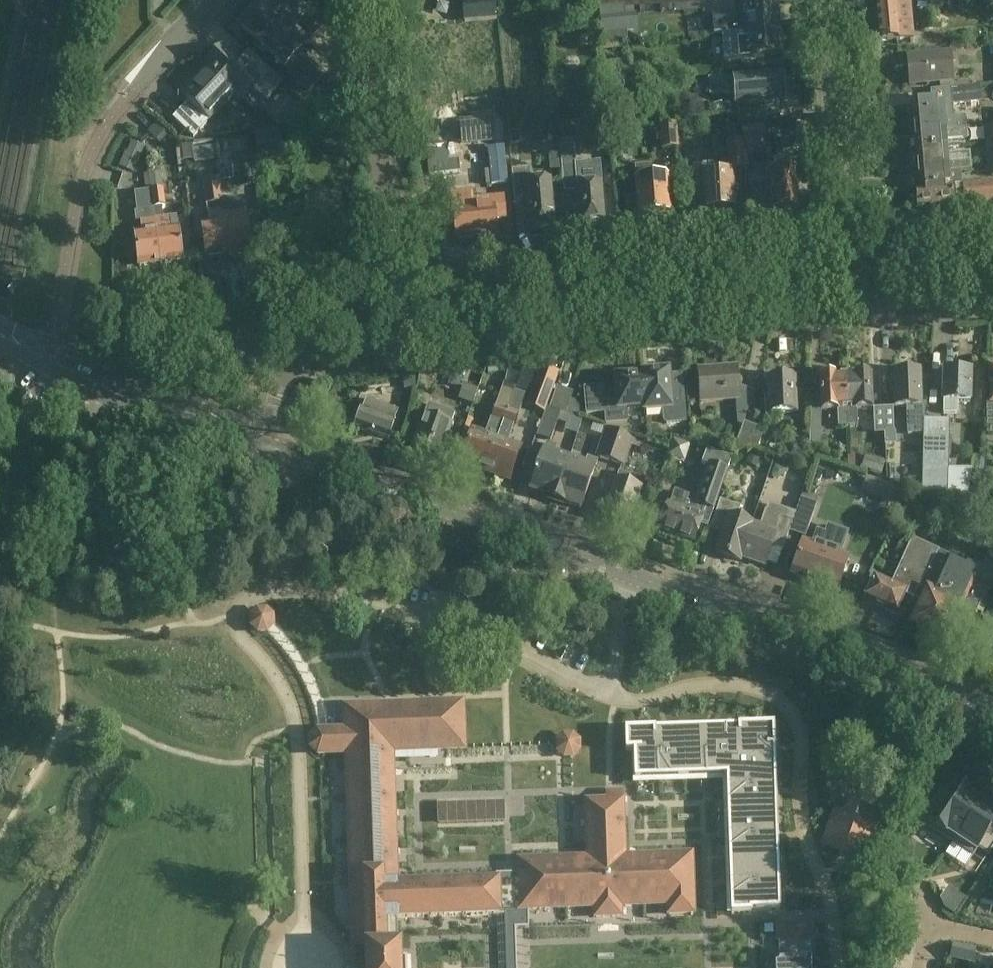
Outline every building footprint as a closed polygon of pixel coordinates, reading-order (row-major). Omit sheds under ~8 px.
[(320,30),(317,0),(267,0),(241,28),(242,29),(242,28),(256,42),(254,44),(262,52),(264,50),(283,68),(283,69),(284,69),(306,45),(320,30)] [(463,22),(496,18),(495,0),(461,0),(463,22)] [(881,42),(913,39),(910,0),(877,0),(881,42)] [(766,30),(777,29),(775,3),(745,5),(746,19),(735,20),(736,32),(766,30)] [(624,5),(600,7),(602,43),(621,41),(620,32),(627,31),(626,15),(625,15),(624,5)] [(599,25),(587,19),(580,34),(591,40),(599,25)] [(323,28),(320,30),(306,45),(330,68),(347,51),(323,28)] [(766,30),(736,32),(723,33),(725,63),(761,61),(761,55),(779,54),(777,29),(766,30)] [(330,68),(306,45),(284,69),(308,92),(330,68)] [(223,46),(206,65),(207,67),(234,92),(241,99),(249,90),(267,107),(286,86),(266,67),(256,77),(223,46)] [(951,53),(908,57),(910,83),(954,79),(951,53)] [(630,76),(629,61),(605,63),(606,78),(630,76)] [(207,67),(206,65),(205,65),(207,67),(182,93),(192,103),(184,111),(183,109),(173,119),(194,138),(235,94),(241,99),(234,92),(207,67)] [(781,73),(734,77),(708,79),(709,96),(736,94),(736,105),(783,101),(781,73)] [(459,87),(444,89),(446,101),(461,99),(459,87)] [(958,129),(966,128),(965,119),(953,120),(952,106),(981,103),(980,88),(930,92),(931,103),(911,105),(914,129),(925,128),(927,132),(958,129)] [(766,108),(766,119),(788,120),(788,108),(766,108)] [(487,150),(504,148),(501,120),(484,121),(487,150)] [(676,125),(661,126),(662,149),(678,148),(676,125)] [(992,143),(992,126),(983,127),(985,144),(992,143)] [(967,139),(966,128),(958,129),(927,132),(925,128),(914,129),(915,150),(947,147),(946,141),(967,139)] [(279,129),(255,132),(257,148),(281,144),(279,129)] [(519,131),(510,131),(511,143),(520,142),(519,131)] [(742,140),(727,142),(730,170),(744,169),(742,140)] [(985,144),(986,160),(992,160),(992,143),(985,144)] [(560,147),(560,156),(562,170),(564,193),(575,192),(578,223),(585,223),(587,225),(595,224),(597,222),(604,221),(600,183),(588,184),(581,166),(575,167),(573,145),(560,147)] [(947,147),(915,150),(917,171),(930,169),(930,166),(971,162),(970,153),(947,155),(947,147)] [(211,149),(196,150),(197,162),(212,161),(211,149)] [(562,170),(560,156),(552,157),(553,171),(562,170)] [(758,156),(745,157),(746,169),(759,168),(758,156)] [(766,183),(759,184),(761,207),(773,207),(773,208),(796,207),(793,168),(790,168),(789,158),(772,159),(773,169),(770,169),(770,173),(765,173),(766,183)] [(930,169),(917,171),(919,187),(962,183),(961,174),(972,173),(971,162),(930,166),(930,169)] [(253,163),(236,165),(233,165),(236,189),(255,188),(253,163)] [(702,193),(692,194),(693,211),(703,210),(703,211),(707,211),(709,214),(715,213),(717,210),(736,209),(734,175),(715,176),(714,165),(702,166),(703,176),(701,176),(702,193)] [(637,198),(626,198),(627,220),(652,218),(652,215),(671,213),(668,177),(652,178),(651,166),(635,167),(637,198)] [(529,169),(511,170),(514,206),(526,205),(529,230),(554,228),(550,180),(530,182),(529,169)] [(154,214),(160,264),(182,262),(176,216),(163,218),(161,206),(164,205),(160,173),(150,174),(152,189),(154,210),(154,214)] [(150,174),(148,174),(144,175),(146,192),(135,193),(136,212),(139,212),(154,210),(152,189),(150,174)] [(226,240),(223,210),(219,179),(203,181),(207,213),(208,212),(210,224),(202,225),(206,259),(228,256),(226,240)] [(919,187),(919,189),(917,189),(918,205),(952,202),(952,201),(977,198),(978,204),(992,202),(992,181),(962,183),(919,187)] [(496,233),(495,219),(504,218),(502,199),(472,202),(468,202),(467,192),(452,193),(456,237),(479,234),(480,238),(495,237),(494,233),(496,233)] [(308,209),(306,209),(308,228),(344,224),(340,193),(306,197),(308,209)] [(237,209),(223,210),(226,240),(228,256),(250,253),(244,208),(237,209)] [(154,210),(139,212),(142,233),(134,234),(139,267),(160,264),(154,214),(154,210)] [(230,256),(204,261),(206,272),(232,267),(230,256)] [(743,426),(744,423),(755,392),(738,386),(736,367),(698,370),(701,403),(736,400),(738,426),(743,426)] [(535,380),(532,388),(551,395),(559,373),(547,368),(545,375),(538,372),(536,378),(535,380)] [(926,404),(921,404),(919,371),(906,372),(904,368),(897,369),(895,372),(893,372),(894,406),(906,406),(907,406),(908,434),(923,434),(924,434),(924,425),(924,421),(924,420),(924,417),(926,404)] [(944,371),(943,414),(957,414),(957,401),(970,402),(971,372),(967,372),(965,368),(960,368),(957,371),(944,371)] [(651,374),(642,375),(645,412),(663,411),(664,422),(666,424),(685,423),(682,390),(669,391),(668,373),(664,373),(663,370),(651,371),(651,374)] [(857,376),(846,376),(847,427),(852,427),(857,426),(856,409),(872,408),(871,375),(868,375),(865,372),(859,373),(857,376)] [(847,427),(846,376),(833,377),(831,374),(824,374),(822,377),(819,378),(821,407),(822,411),(837,410),(838,427),(842,427),(842,431),(847,431),(847,427)] [(645,412),(642,375),(641,375),(641,377),(632,378),(631,375),(619,376),(619,379),(615,379),(616,395),(603,396),(606,425),(627,423),(626,410),(644,409),(644,412),(645,412)] [(769,398),(765,398),(766,425),(780,424),(780,414),(796,413),(795,379),(791,379),(788,376),(782,376),(780,380),(768,380),(769,398)] [(415,377),(402,378),(404,388),(416,387),(415,377)] [(463,400),(472,404),(478,387),(469,384),(463,400)] [(557,389),(550,407),(565,412),(572,394),(557,389)] [(508,410),(519,414),(525,395),(515,392),(508,410)] [(366,399),(355,428),(388,440),(400,407),(395,405),(393,409),(366,399)] [(503,425),(508,410),(495,406),(490,421),(503,425)] [(547,407),(535,436),(550,442),(558,423),(559,423),(562,414),(547,407)] [(438,408),(434,418),(451,424),(455,414),(438,408)] [(519,414),(508,410),(503,425),(515,429),(520,414),(519,414)] [(451,424),(434,418),(424,414),(412,448),(439,458),(451,424)] [(811,450),(821,450),(821,421),(811,420),(811,450)] [(926,421),(925,469),(949,469),(950,431),(942,431),(942,422),(926,421)] [(744,423),(743,426),(738,442),(758,449),(765,430),(753,426),(744,423)] [(610,461),(619,434),(605,429),(595,456),(610,461)] [(895,433),(893,429),(884,430),(884,433),(885,445),(895,445),(895,433)] [(486,471),(497,441),(472,432),(461,463),(464,464),(465,467),(471,469),(474,467),(486,471)] [(619,434),(610,461),(624,466),(630,447),(633,439),(619,434)] [(497,441),(486,471),(496,475),(496,478),(503,480),(505,478),(508,479),(519,449),(497,441)] [(561,483),(570,458),(555,453),(557,447),(546,443),(529,491),(555,500),(561,483)] [(760,459),(750,455),(747,463),(756,467),(760,459)] [(669,507),(661,529),(693,541),(700,522),(708,525),(730,461),(715,456),(711,467),(710,466),(698,500),(675,491),(669,507)] [(866,456),(861,469),(881,477),(886,464),(866,456)] [(561,483),(555,500),(581,509),(598,461),(588,457),(586,464),(570,458),(561,483)] [(899,465),(889,465),(889,480),(899,480),(899,465)] [(949,469),(925,469),(925,492),(967,502),(972,470),(949,469)] [(619,472),(603,517),(628,526),(641,489),(628,485),(631,476),(619,472)] [(864,474),(860,483),(879,490),(883,481),(864,474)] [(816,504),(801,499),(798,506),(790,532),(805,538),(816,504)] [(741,556),(753,523),(737,518),(741,507),(721,500),(713,524),(724,528),(716,554),(739,562),(740,558),(741,556)] [(753,523),(741,556),(740,558),(764,566),(772,543),(784,546),(792,522),(767,514),(762,529),(753,526),(753,523)] [(838,531),(835,529),(830,527),(827,536),(818,533),(814,545),(804,542),(792,575),(815,584),(837,592),(849,558),(839,554),(843,542),(846,533),(838,531)] [(875,578),(864,602),(896,616),(906,594),(914,598),(939,552),(913,539),(892,586),(875,578)] [(930,586),(978,608),(980,604),(992,575),(992,557),(988,555),(983,565),(969,559),(966,565),(949,558),(943,571),(933,567),(926,584),(930,586)] [(978,608),(930,586),(913,624),(943,638),(957,607),(976,615),(978,608)] [(256,609),(249,618),(249,628),(257,635),(268,635),(275,627),(274,616),(267,609),(256,609)] [(331,732),(327,732),(320,733),(317,733),(312,739),(312,747),(318,753),(347,752),(354,944),(367,944),(368,967),(406,967),(405,959),(399,959),(397,919),(504,915),(506,967),(517,967),(515,928),(515,910),(596,907),(596,917),(620,916),(620,906),(669,905),(669,915),(693,914),(691,856),(624,858),(622,792),(607,792),(608,802),(587,803),(587,811),(588,859),(519,862),(520,874),(496,875),(496,883),(398,886),(397,854),(395,854),(391,751),(463,749),(462,705),(395,707),(378,707),(347,708),(347,707),(346,707),(347,732),(331,732)] [(778,730),(746,732),(747,763),(779,762),(778,730)] [(746,732),(713,733),(714,765),(715,778),(720,778),(720,765),(734,764),(747,763),(746,732)] [(713,733),(689,734),(691,779),(715,778),(714,765),(713,733)] [(563,735),(555,742),(555,753),(563,760),(574,760),(581,752),(581,742),(573,734),(563,735)] [(689,734),(665,735),(666,780),(691,779),(689,734)] [(640,736),(633,736),(633,757),(641,756),(642,781),(666,780),(665,735),(640,736)] [(734,764),(720,765),(720,778),(734,778),(735,792),(780,790),(779,762),(747,763),(734,764)] [(940,789),(923,816),(933,822),(931,826),(953,839),(976,804),(955,789),(950,796),(940,789)] [(780,790),(735,792),(736,816),(781,815),(780,790)] [(459,803),(459,822),(481,822),(480,802),(459,803)] [(480,802),(481,822),(505,821),(505,802),(480,802)] [(437,803),(438,823),(459,822),(459,803),(437,803)] [(953,839),(976,853),(977,850),(987,857),(992,848),(992,815),(976,804),(953,839)] [(837,814),(825,845),(831,847),(834,848),(867,860),(872,848),(872,847),(879,829),(868,825),(872,815),(852,808),(846,818),(837,814)] [(781,815),(736,816),(736,840),(782,839),(781,815)] [(782,839),(736,840),(737,865),(783,863),(782,839)] [(783,863),(737,865),(738,889),(784,887),(783,863)] [(784,887),(738,889),(739,913),(785,911),(784,887)] [(779,939),(810,938),(809,924),(778,925),(779,939)] [(779,939),(780,961),(779,961),(779,962),(779,963),(778,964),(777,965),(776,965),(776,966),(775,966),(775,967),(811,967),(810,938),(779,939)] [(967,963),(970,950),(953,946),(950,959),(967,963)]
